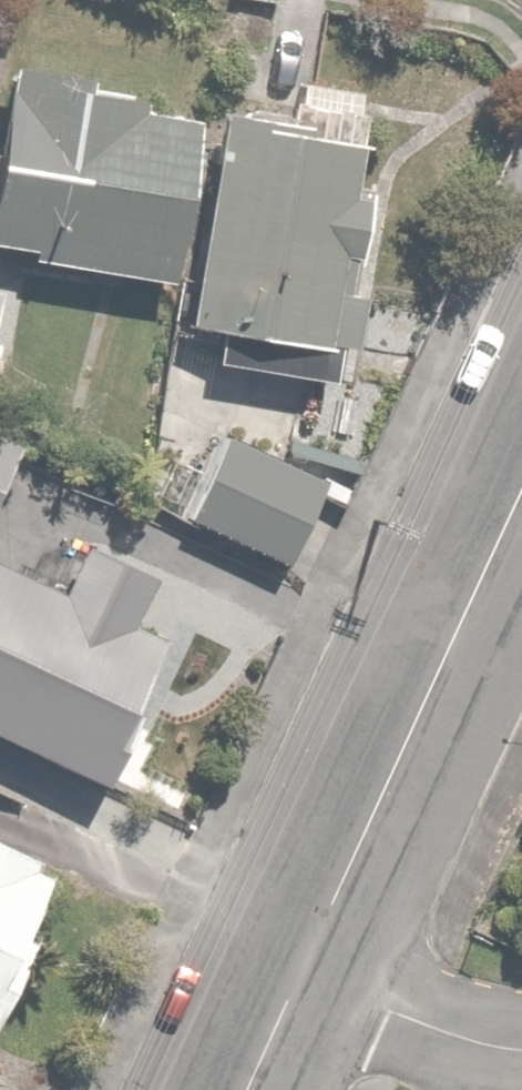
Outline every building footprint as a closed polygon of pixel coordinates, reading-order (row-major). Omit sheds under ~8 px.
[(289,110),(221,100),(187,318),(226,325),(222,353),(335,371),(371,140),(360,138),(369,86),(295,75),(289,110)] [(38,245),(37,255),(176,273),(196,110),(128,101),(130,84),(79,78),(75,103),(5,94),(0,136),(0,240),(38,245)] [(220,431),(189,513),(284,553),(318,473),(220,431)] [(15,440),(0,433),(0,470),(15,440)] [(94,772),(162,635),(128,619),(155,564),(93,532),(61,597),(0,567),(0,725),(94,772)] [(51,864),(0,840),(0,972),(51,864)]
